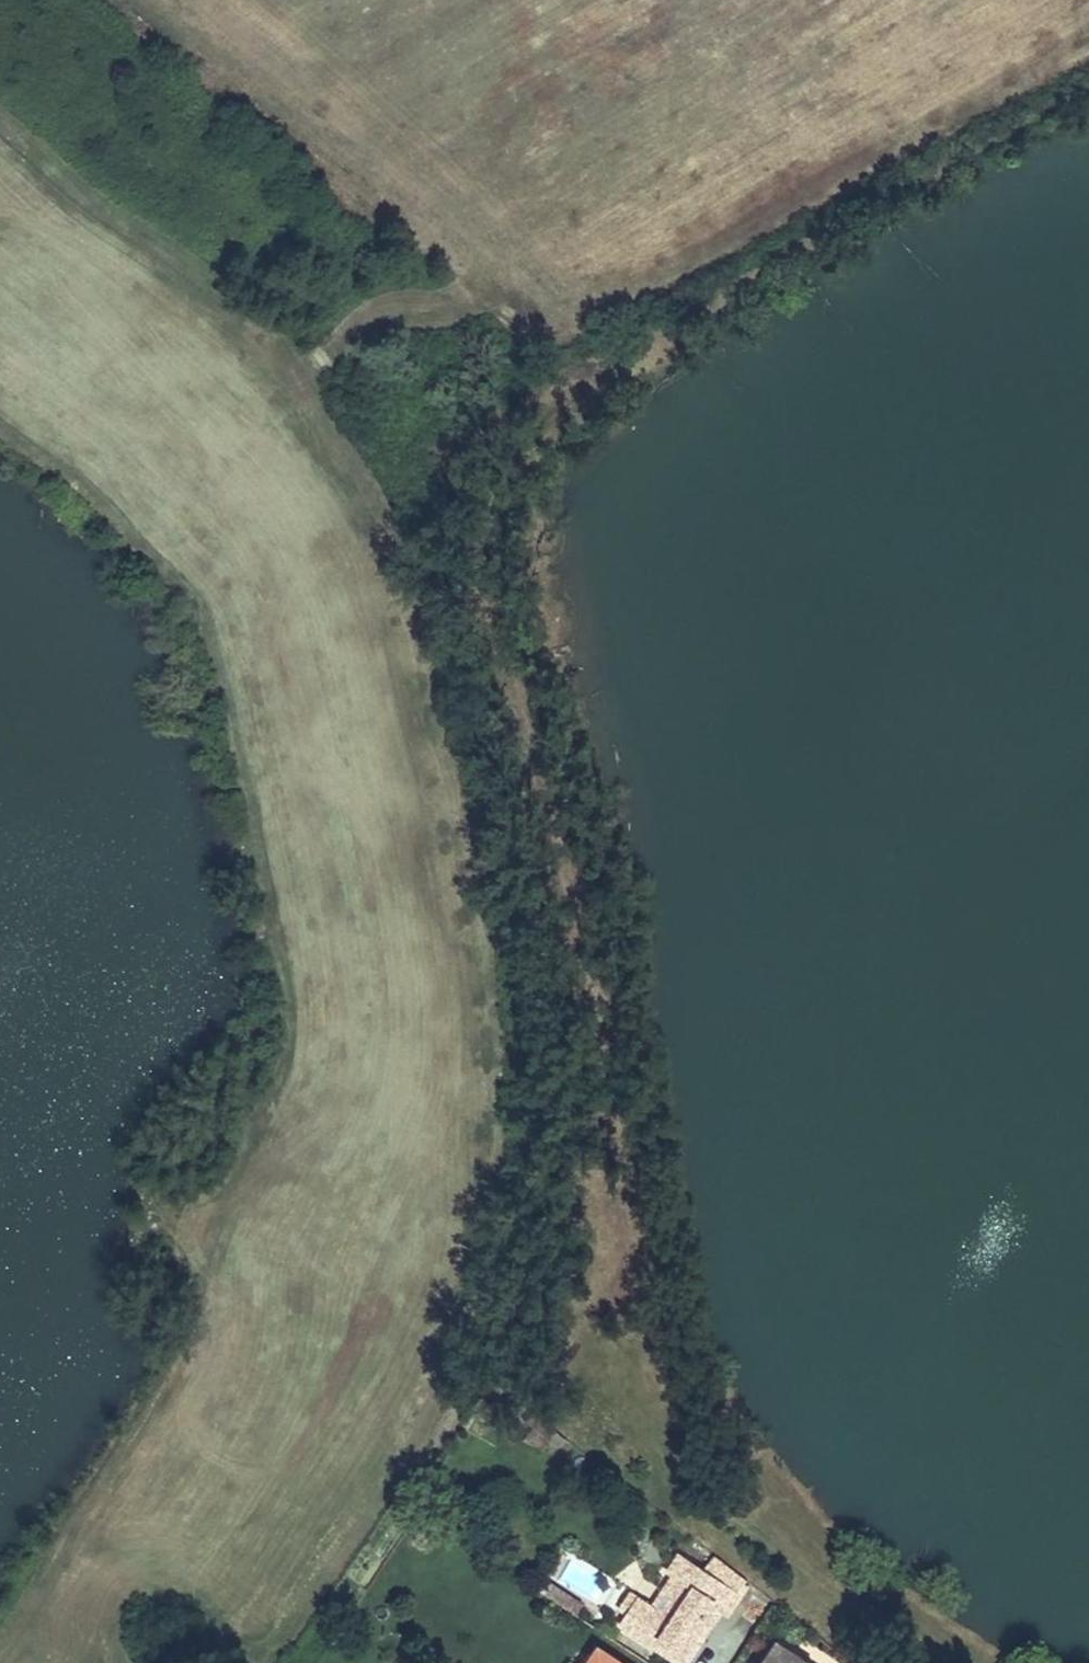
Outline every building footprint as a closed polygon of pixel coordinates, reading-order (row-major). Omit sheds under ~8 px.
[(738,1596),(681,1554),(672,1569),(678,1573),(667,1588),(678,1595),(666,1611),(656,1604),(643,1595),(622,1627),(651,1647),(656,1639),(672,1649),(680,1638),(689,1644),(716,1605),(727,1613),(738,1596)] [(667,1588),(656,1604),(666,1611),(678,1595),(667,1588)] [(651,1647),(675,1662),(693,1662),(727,1613),(716,1605),(689,1644),(680,1638),(672,1649),(656,1639),(651,1647)] [(777,1643),(764,1662),(807,1662),(777,1643)] [(595,1651),(587,1662),(613,1662),(595,1651)]
